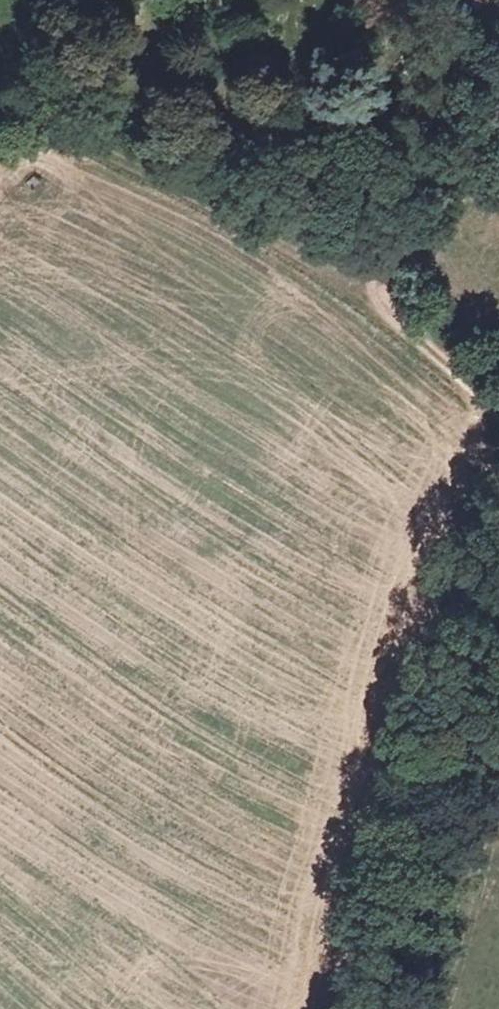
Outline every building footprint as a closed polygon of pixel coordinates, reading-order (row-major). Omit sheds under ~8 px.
[(32,188),(39,182),(33,176),(27,183),(32,188)]
